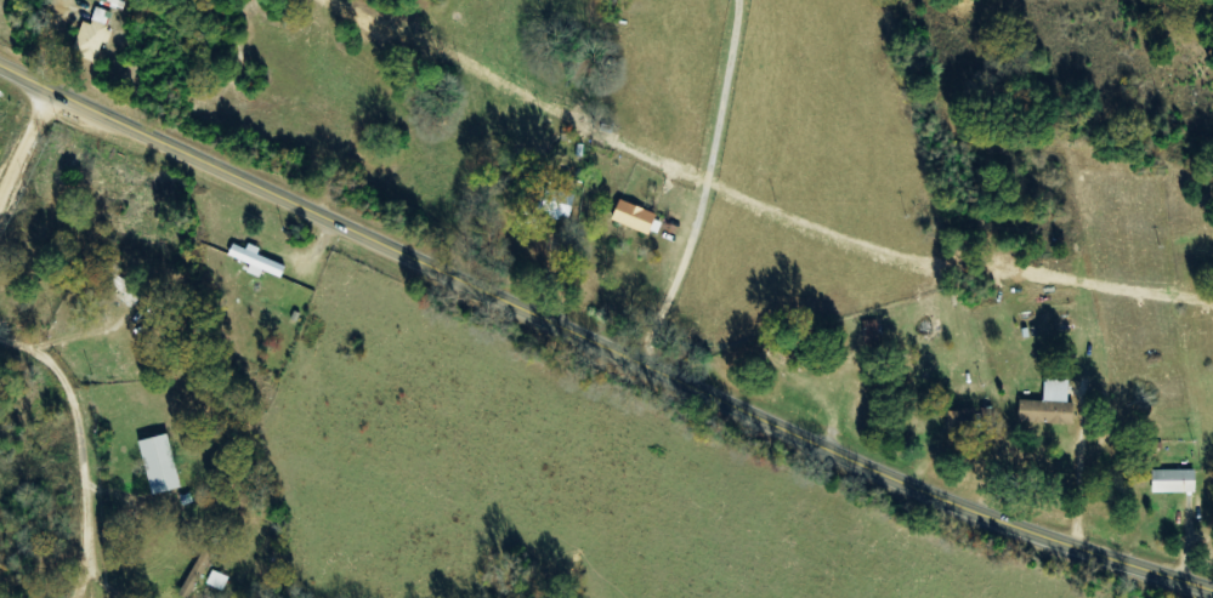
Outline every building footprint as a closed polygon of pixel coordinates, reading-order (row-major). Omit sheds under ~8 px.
[(95,24),(87,22),(78,56),(100,62),(106,42),(113,44),(116,30),(109,28),(113,11),(99,8),(95,24)] [(574,194),(549,189),(545,212),(570,216),(574,194)] [(616,224),(654,234),(660,212),(622,202),(616,224)] [(261,255),(264,249),(252,245),(250,250),(237,245),(232,256),(254,266),(252,273),(264,278),(267,271),(286,279),(290,267),(261,255)] [(884,344),(882,320),(866,322),(868,346),(884,344)] [(1079,425),(1079,403),(1071,403),(1071,381),(1047,380),(1047,401),(1021,401),(1020,424),(1079,425)] [(144,442),(158,496),(186,488),(172,434),(144,442)] [(1200,470),(1156,471),(1156,494),(1200,493),(1200,470)] [(188,597),(193,597),(216,553),(205,547),(181,594),(188,597)] [(230,577),(214,571),(208,585),(224,592),(230,577)]
